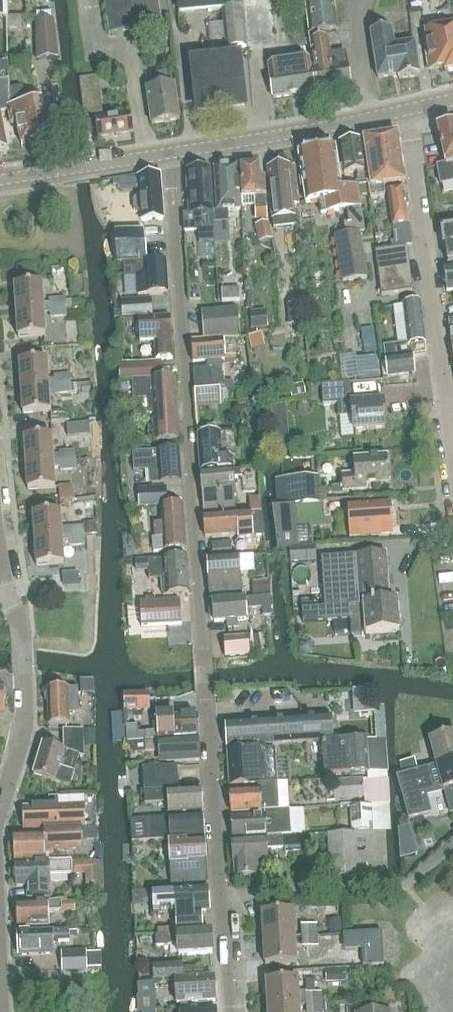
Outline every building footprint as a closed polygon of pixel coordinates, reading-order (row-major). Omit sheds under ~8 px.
[(8,62),(7,0),(0,0),(0,62),(8,62)] [(110,32),(162,25),(158,0),(105,0),(110,32)] [(226,39),(227,49),(247,47),(242,0),(178,0),(179,14),(223,9),(226,39)] [(244,7),(245,6),(249,46),(275,44),(271,4),(264,4),(264,0),(243,0),(244,7)] [(310,34),(338,31),(334,0),(306,0),(310,34)] [(37,22),(37,60),(58,58),(53,20),(37,22)] [(425,43),(431,74),(433,74),(432,70),(444,68),(445,72),(452,71),(452,26),(425,30),(426,43),(425,43)] [(371,32),(378,78),(398,75),(399,79),(419,76),(414,43),(394,46),(391,29),(371,32)] [(202,42),(203,51),(227,49),(226,39),(202,42)] [(311,41),(319,91),(351,86),(345,51),(330,54),(328,39),(311,41)] [(239,57),(193,62),(197,100),(198,110),(244,105),(239,57)] [(268,65),(273,98),(315,92),(310,59),(268,65)] [(147,90),(152,124),(180,119),(175,85),(169,86),(167,73),(156,74),(158,88),(147,90)] [(7,111),(6,107),(9,106),(9,80),(0,82),(0,113),(7,111)] [(33,142),(37,145),(43,144),(45,140),(48,139),(41,102),(25,105),(22,88),(10,90),(11,107),(8,108),(11,124),(17,123),(21,143),(30,142),(30,143),(33,142)] [(95,119),(98,137),(97,137),(98,138),(134,132),(131,114),(95,119)] [(450,123),(443,125),(440,129),(438,129),(446,165),(437,167),(441,185),(452,183),(452,125),(450,123)] [(369,173),(371,184),(371,186),(369,187),(370,198),(385,196),(383,186),(405,182),(398,137),(395,134),(364,139),(369,173)] [(361,140),(339,142),(344,173),(355,171),(358,186),(371,184),(369,173),(365,174),(365,170),(361,140)] [(344,179),(346,188),(341,189),(335,147),(317,150),(313,151),(311,147),(304,148),(303,152),(299,152),(306,203),(320,201),(322,214),(346,210),(349,223),(344,224),(346,236),(336,237),(343,283),(367,278),(359,234),(365,233),(358,186),(357,186),(356,177),(344,179)] [(240,167),(242,207),(255,207),(256,220),(268,219),(266,195),(265,179),(260,179),(259,166),(255,166),(252,164),(246,164),(244,166),(240,167)] [(217,210),(213,211),(214,223),(229,222),(228,210),(241,209),(238,165),(215,168),(217,210)] [(295,165),(267,168),(272,218),(273,228),(296,225),(295,216),(293,205),(299,204),(295,165)] [(189,213),(183,214),(184,231),(199,230),(199,242),(214,241),(213,213),(210,168),(186,171),(189,213)] [(160,174),(138,177),(139,197),(135,197),(133,200),(133,210),(136,213),(141,213),(141,220),(164,219),(160,174)] [(129,224),(128,203),(125,204),(124,178),(99,180),(102,225),(129,224)] [(388,189),(395,240),(396,247),(412,245),(407,206),(408,204),(407,197),(405,196),(404,187),(388,189)] [(255,226),(259,243),(273,240),(269,222),(255,226)] [(443,228),(448,263),(452,263),(452,227),(443,228)] [(115,234),(118,263),(146,261),(143,231),(115,234)] [(405,247),(376,251),(382,296),(412,291),(412,289),(411,290),(405,247)] [(124,264),(125,277),(136,276),(138,295),(168,292),(166,260),(124,264)] [(443,274),(444,280),(446,281),(447,291),(452,290),(452,266),(444,267),(444,272),(443,274)] [(17,302),(17,311),(44,309),(42,284),(42,283),(15,285),(16,302),(17,302)] [(122,300),(123,317),(151,315),(150,298),(122,300)] [(66,308),(65,299),(50,300),(50,309),(66,308)] [(384,346),(388,376),(415,373),(413,357),(427,355),(421,302),(403,304),(408,343),(384,346)] [(287,306),(290,326),(303,324),(301,304),(287,306)] [(50,309),(51,318),(66,317),(66,308),(50,309)] [(44,309),(17,311),(18,320),(17,320),(18,337),(46,336),(45,334),(44,309)] [(202,311),(204,339),(240,337),(238,309),(202,311)] [(139,318),(140,338),(155,338),(156,360),(173,359),(170,316),(139,318)] [(374,327),(361,329),(362,341),(375,339),(374,327)] [(264,345),(261,333),(249,336),(252,348),(264,345)] [(194,369),(195,391),(213,390),(213,388),(225,388),(224,373),(222,374),(221,360),(225,359),(223,339),(193,341),(192,341),(193,362),(208,361),(209,368),(194,369)] [(379,376),(377,357),(357,360),(359,379),(379,376)] [(22,378),(22,387),(48,386),(47,361),(47,359),(20,361),(21,378),(22,378)] [(158,364),(120,366),(121,379),(159,376),(158,364)] [(71,384),(70,375),(54,376),(55,385),(71,384)] [(132,379),(133,399),(140,398),(149,398),(150,414),(154,414),(156,442),(179,441),(174,377),(152,378),(132,379)] [(350,382),(322,384),(324,405),(338,404),(338,416),(352,415),(354,430),(385,428),(383,400),(352,402),(350,382)] [(55,385),(55,394),(71,393),(71,384),(55,385)] [(48,386),(22,387),(23,396),(22,396),(23,413),(50,412),(50,410),(48,386)] [(213,390),(195,391),(196,403),(221,402),(220,390),(213,390)] [(286,405),(271,407),(273,435),(289,433),(286,405)] [(66,425),(67,437),(96,435),(95,423),(66,425)] [(234,433),(198,435),(201,471),(227,469),(234,469),(233,457),(236,457),(234,433)] [(75,451),(53,453),(52,437),(52,436),(25,437),(26,455),(27,455),(27,463),(76,460),(75,451)] [(182,482),(179,450),(133,453),(134,471),(154,470),(155,483),(182,482)] [(354,474),(342,475),(343,491),(366,490),(366,485),(389,483),(387,456),(353,459),(354,474)] [(76,460),(27,463),(28,472),(27,472),(28,490),(55,488),(55,487),(54,468),(60,467),(60,471),(76,470),(76,460)] [(258,469),(242,470),(243,491),(260,490),(258,469)] [(234,470),(200,473),(203,511),(236,509),(234,470)] [(293,477),(295,503),(314,502),(321,501),(319,476),(293,477)] [(138,489),(139,507),(165,505),(164,487),(138,489)] [(153,538),(154,552),(186,550),(183,504),(161,506),(162,521),(157,521),(158,524),(154,524),(155,538),(153,538)] [(296,504),(272,506),(279,549),(290,549),(298,548),(296,504)] [(348,512),(350,529),(359,528),(360,536),(380,535),(380,527),(392,526),(390,504),(359,506),(359,512),(348,512)] [(322,507),(323,528),(349,527),(348,506),(322,507)] [(35,531),(36,539),(84,536),(84,527),(62,528),(61,513),(61,512),(33,513),(34,531),(35,531)] [(204,516),(205,537),(238,534),(238,538),(253,537),(251,512),(204,516)] [(84,536),(36,539),(36,548),(37,566),(64,564),(64,562),(63,547),(85,546),(84,536)] [(317,561),(315,547),(298,548),(290,549),(291,563),(317,561)] [(364,604),(365,618),(366,634),(400,632),(397,600),(389,601),(386,553),(321,558),(325,607),(318,608),(318,600),(302,601),(302,610),(303,623),(351,619),(350,605),(364,604)] [(162,578),(163,595),(189,593),(187,557),(148,560),(149,579),(162,578)] [(207,559),(209,597),(242,595),(240,557),(207,559)] [(64,585),(78,584),(78,573),(63,574),(64,585)] [(251,581),(252,593),(269,592),(267,579),(251,581)] [(262,608),(261,598),(213,602),(213,608),(210,610),(211,619),(214,620),(214,622),(228,621),(228,628),(237,627),(237,620),(247,619),(246,609),(262,608)] [(140,602),(142,626),(182,623),(180,599),(140,602)] [(224,637),(225,658),(250,656),(248,636),(224,637)] [(93,679),(80,680),(81,694),(94,693),(93,679)] [(48,693),(45,695),(46,701),(48,702),(49,725),(69,724),(69,713),(79,713),(78,688),(47,689),(48,693)] [(149,710),(149,692),(124,693),(125,711),(149,710)] [(199,737),(197,715),(173,716),(172,710),(156,711),(158,732),(146,733),(146,741),(158,740),(199,737)] [(226,723),(227,747),(334,740),(332,716),(226,723)] [(136,742),(138,725),(129,724),(127,741),(136,742)] [(34,775),(55,782),(55,781),(70,786),(80,755),(84,756),(83,729),(63,730),(63,750),(43,744),(34,775)] [(429,740),(436,765),(452,761),(452,734),(429,740)] [(200,760),(199,739),(145,742),(146,752),(158,752),(159,762),(167,762),(200,760)] [(367,739),(323,742),(325,774),(369,771),(367,739)] [(230,785),(259,783),(278,782),(275,748),(260,749),(228,752),(230,785)] [(414,760),(400,764),(404,775),(417,771),(414,760)] [(398,776),(410,820),(431,814),(426,795),(443,790),(443,791),(444,791),(451,814),(452,814),(452,761),(436,765),(417,771),(404,775),(398,776)] [(203,811),(202,789),(179,790),(177,765),(143,767),(145,792),(145,804),(167,803),(168,813),(203,811)] [(334,781),(334,800),(364,798),(363,779),(334,781)] [(278,782),(259,783),(260,789),(230,791),(232,812),(265,810),(279,809),(278,782)] [(356,832),(381,830),(380,820),(372,820),(372,805),(350,806),(351,832),(356,832)] [(24,808),(25,830),(85,827),(84,806),(24,808)] [(289,808),(279,809),(265,810),(265,815),(232,817),(233,839),(292,835),(291,825),(290,808),(289,808)] [(171,839),(205,837),(204,815),(169,817),(151,818),(146,817),(148,841),(171,839)] [(83,849),(82,828),(44,830),(44,834),(15,835),(15,849),(13,853),(15,858),(15,863),(46,862),(45,853),(54,853),(53,850),(83,849)] [(409,828),(399,830),(401,858),(416,854),(409,828)] [(328,833),(331,877),(359,876),(356,832),(351,832),(328,833)] [(258,861),(269,861),(268,849),(284,848),(283,837),(233,841),(234,863),(235,863),(236,877),(259,875),(258,861)] [(168,841),(171,885),(208,883),(205,839),(168,841)] [(72,875),(72,862),(15,864),(16,873),(15,875),(15,881),(16,883),(16,886),(26,886),(27,898),(51,897),(50,876),(72,875)] [(198,911),(210,910),(208,888),(152,891),(153,909),(175,908),(176,912),(184,911),(185,917),(176,918),(177,932),(202,931),(202,917),(198,917),(198,911)] [(49,912),(61,911),(75,911),(75,902),(17,904),(17,912),(16,914),(16,920),(18,922),(18,926),(50,925),(49,912)] [(262,913),(263,939),(295,937),(293,911),(262,913)] [(303,936),(316,936),(315,924),(302,925),(303,936)] [(54,954),(54,942),(69,941),(69,931),(18,933),(19,955),(54,954)] [(211,932),(155,935),(156,946),(178,944),(178,955),(213,953),(211,932)] [(382,932),(348,934),(344,934),(345,950),(363,949),(364,967),(384,965),(382,932)] [(316,936),(303,936),(304,947),(317,947),(316,936)] [(295,937),(263,939),(265,965),(297,963),(295,937)] [(85,953),(63,954),(64,971),(86,970),(85,953)] [(153,967),(154,981),(184,979),(183,965),(153,967)] [(325,970),(326,983),(346,981),(345,968),(325,970)] [(176,981),(177,1003),(215,1001),(214,979),(176,981)] [(268,1007),(299,1005),(299,1006),(306,1005),(322,1003),(322,992),(298,994),(297,979),(266,981),(268,1007)] [(141,982),(142,997),(156,996),(155,982),(141,982)] [(343,1001),(325,1002),(325,1011),(343,1011),(343,1001)] [(322,1003),(306,1005),(306,1011),(323,1011),(322,1003)]
